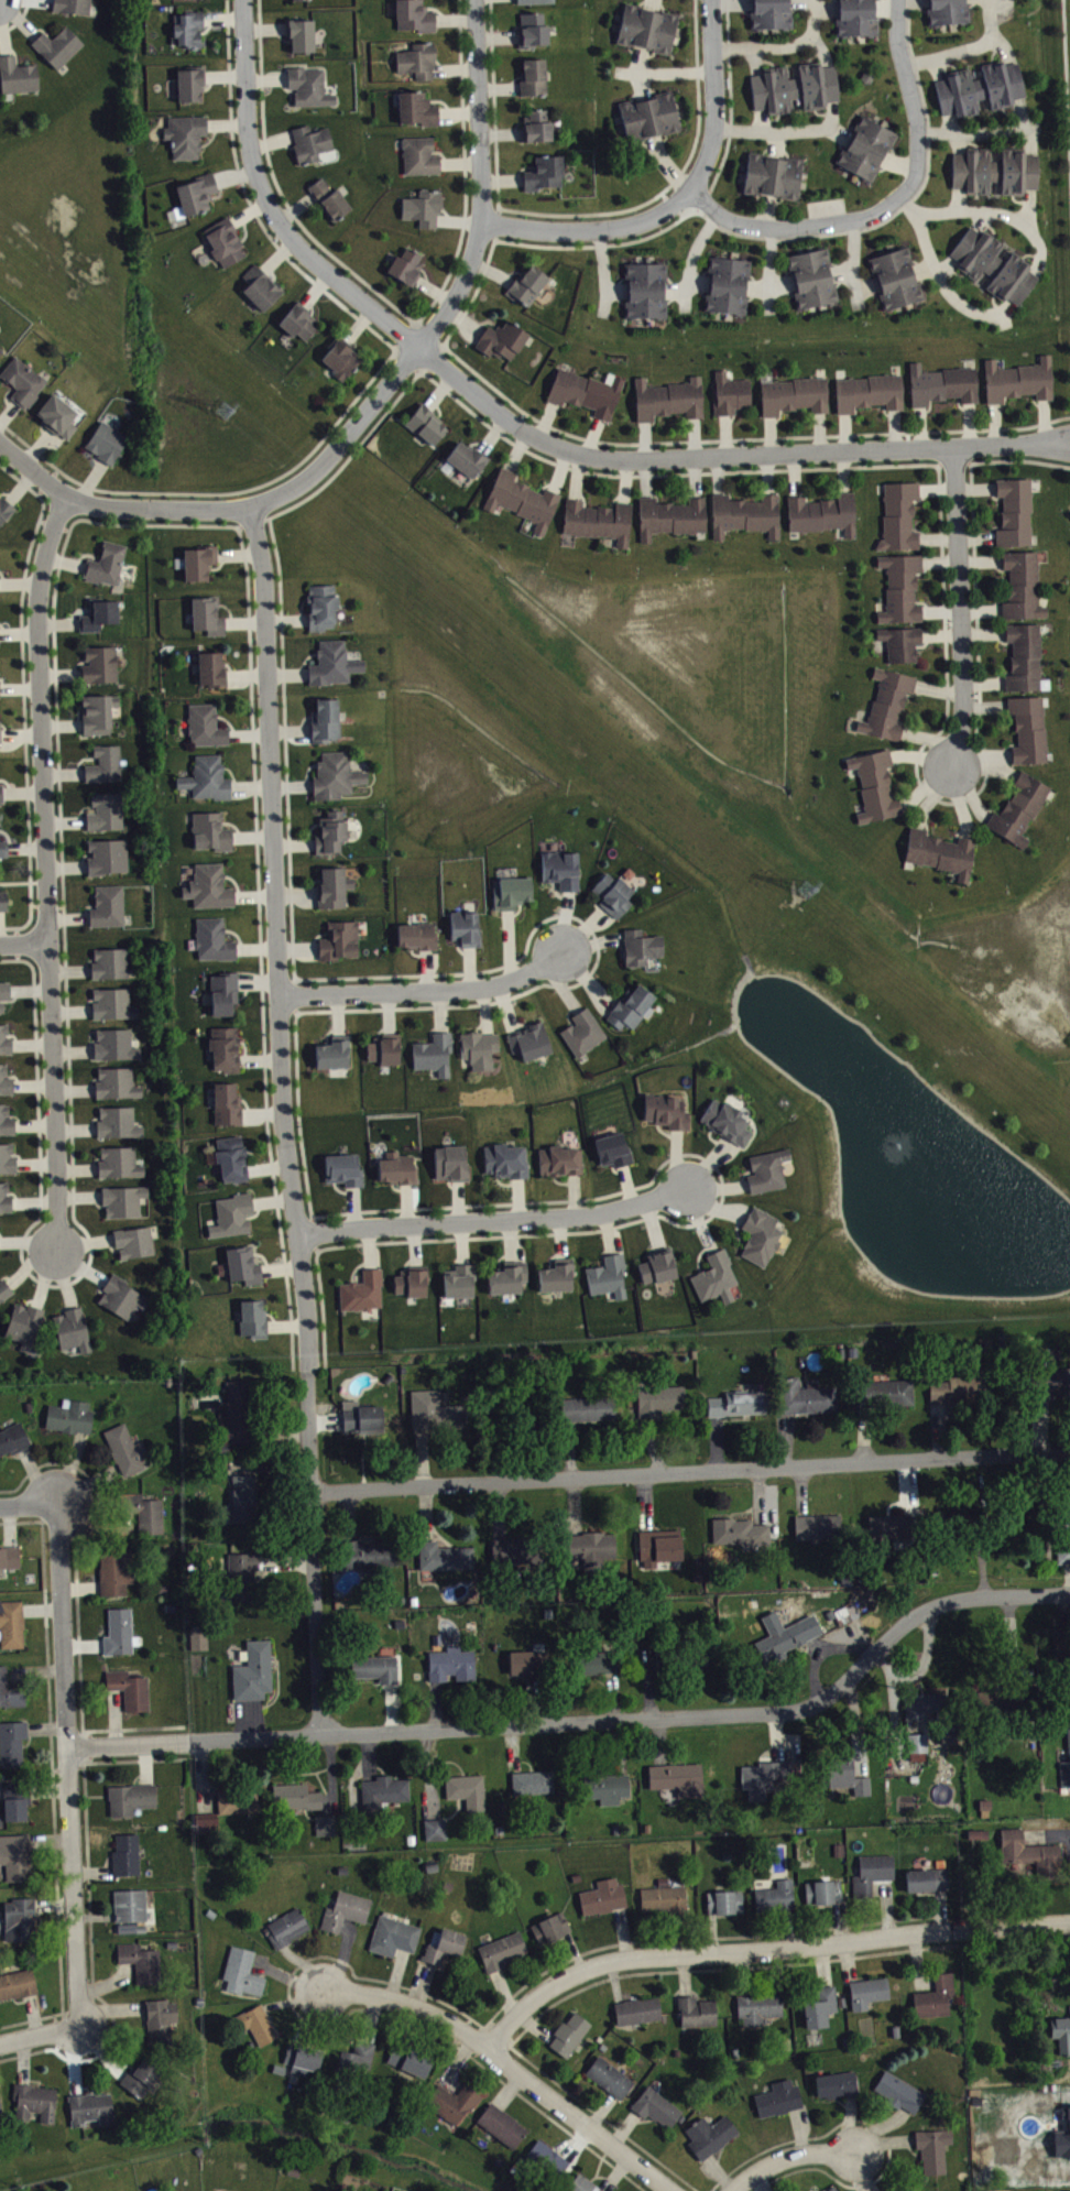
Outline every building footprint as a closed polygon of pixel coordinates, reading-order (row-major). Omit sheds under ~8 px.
[(51,10),(87,14),(90,0),(52,0),(51,10)] [(395,18),(396,18),(396,28),(417,26),(417,31),(435,30),(434,10),(426,11),(426,4),(422,4),(422,0),(394,0),(395,18)] [(559,7),(559,0),(520,0),(520,8),(559,7)] [(751,10),(750,10),(750,26),(793,25),(791,9),(790,9),(789,0),(751,0),(751,10)] [(837,8),(837,18),(834,18),(836,34),(878,33),(877,17),(873,18),(873,7),(873,0),(837,0),(837,8)] [(928,7),(926,7),(928,24),(971,20),(969,2),(964,3),(964,0),(927,0),(928,7)] [(615,42),(624,1),(644,6),(643,8),(651,9),(660,11),(660,9),(678,13),(669,53),(651,50),(651,47),(643,45),(633,43),(632,45),(615,42)] [(177,43),(176,34),(173,34),(172,13),(181,12),(181,10),(201,10),(203,26),(199,26),(200,46),(185,46),(185,43),(177,43)] [(520,12),(520,26),(517,26),(517,46),(535,46),(535,43),(545,43),(549,40),(548,33),(549,33),(549,23),(543,23),(543,11),(520,12)] [(285,18),(285,34),(287,34),(287,42),(291,42),(291,51),(314,50),(313,19),(304,19),(304,18),(285,18)] [(30,41),(56,68),(83,43),(65,24),(51,37),(42,30),(30,41)] [(395,51),(396,72),(406,72),(406,70),(414,70),(415,78),(433,77),(432,63),(435,62),(435,57),(436,57),(436,45),(434,45),(434,41),(429,41),(429,42),(412,43),(412,48),(402,48),(402,51),(395,51)] [(37,89),(36,63),(15,64),(14,53),(0,54),(0,91),(37,89)] [(518,78),(520,95),(547,92),(545,57),(523,57),(523,59),(522,59),(522,67),(523,67),(523,78),(518,78)] [(933,80),(940,113),(948,112),(954,111),(956,117),(979,111),(976,99),(986,97),(991,109),(1013,103),(1012,98),(1018,97),(1025,95),(1017,62),(1011,63),(1004,64),(1003,58),(981,65),(984,77),(971,79),(968,67),(946,72),(947,77),(941,78),(933,80)] [(749,74),(753,109),(760,108),(766,107),(768,113),(791,110),(790,98),(800,97),(802,109),(826,106),(826,103),(827,102),(827,100),(831,100),(839,99),(834,65),(827,65),(822,66),(821,61),(797,63),(799,76),(787,78),(786,65),(763,67),(763,73),(756,74),(749,74)] [(176,68),(177,99),(199,99),(199,90),(203,90),(203,84),(205,83),(204,65),(185,65),(185,68),(176,68)] [(286,66),(287,87),(296,87),(296,90),(294,90),(294,105),(336,103),(335,92),(324,92),(323,67),(305,68),(305,65),(286,66)] [(618,101),(627,142),(645,138),(644,135),(653,134),(662,132),(662,134),(681,129),(670,88),(653,92),(654,95),(645,97),(635,99),(634,97),(618,101)] [(397,90),(398,121),(421,120),(421,124),(439,123),(438,103),(429,103),(429,98),(425,98),(424,89),(397,90)] [(523,115),(523,123),(521,123),(521,140),(553,140),(552,130),(554,130),(553,120),(547,120),(546,108),(527,109),(528,115),(523,115)] [(834,162),(842,145),(844,146),(849,138),(854,130),(852,129),(861,113),(898,133),(889,149),(887,148),(883,155),(878,165),(881,166),(871,182),(834,162)] [(167,116),(167,126),(163,126),(163,138),(171,138),(171,150),(172,150),(172,159),(197,157),(197,149),(199,149),(199,140),(198,140),(198,133),(207,133),(206,115),(167,116)] [(292,128),(295,142),(292,143),(297,163),(319,159),(317,152),(334,148),(327,126),(310,130),(308,123),(292,128)] [(403,173),(440,172),(439,153),(430,153),(430,150),(433,150),(433,135),(403,137),(401,139),(401,146),(403,148),(403,151),(401,151),(401,155),(403,155),(403,173)] [(951,152),(951,186),(964,187),(964,193),(989,193),(989,179),(1000,181),(1001,193),(1023,193),(1023,187),(1029,188),(1037,188),(1038,153),(1030,153),(1024,153),(1024,148),(1001,146),(1000,161),(989,161),(989,146),(965,146),(965,152),(960,152),(951,152)] [(747,150),(741,190),(760,194),(760,193),(768,194),(778,196),(778,197),(796,200),(801,157),(784,155),(784,159),(775,156),(765,155),(766,153),(747,150)] [(522,170),(523,190),(538,189),(538,186),(561,185),(560,175),(563,175),(563,168),(567,168),(566,159),(563,159),(561,153),(534,155),(534,163),(531,163),(531,168),(522,170)] [(174,185),(196,179),(195,175),(211,171),(217,190),(209,193),(211,198),(207,199),(209,207),(183,215),(174,185)] [(306,186),(331,221),(350,207),(336,188),(331,192),(321,176),(306,186)] [(402,197),(401,217),(410,218),(410,217),(418,217),(418,227),(436,227),(436,211),(439,211),(440,207),(441,207),(443,195),(440,195),(440,189),(427,189),(426,187),(421,187),(418,189),(418,196),(408,196),(408,197),(402,197)] [(203,229),(206,233),(204,233),(212,247),(208,249),(215,259),(218,258),(223,266),(245,253),(239,244),(242,242),(234,230),(236,229),(227,215),(203,229)] [(948,252),(970,225),(975,229),(981,232),(985,229),(1004,242),(996,253),(1004,260),(1012,250),(1029,263),(1027,268),(1033,272),(1038,276),(1018,305),(1012,301),(1006,297),(1003,301),(984,286),(992,276),(982,269),(975,279),(956,265),(959,261),(954,257),(948,252)] [(866,258),(872,274),(874,274),(877,283),(881,292),(878,293),(883,309),(925,296),(919,280),(916,281),(909,262),(913,261),(907,244),(866,258)] [(385,270),(395,253),(398,255),(405,246),(421,254),(418,260),(423,262),(418,270),(421,271),(412,286),(385,270)] [(785,254),(788,272),(790,271),(793,282),(795,291),(793,291),(796,307),(838,299),(834,283),(832,282),(830,273),(829,263),(831,263),(828,246),(785,254)] [(708,254),(706,272),(708,272),(708,282),(707,292),(705,292),(703,309),(745,314),(747,296),(745,295),(746,286),(747,276),(750,276),(751,260),(708,254)] [(241,274),(254,262),(274,282),(275,281),(283,288),(261,309),(241,290),(249,282),(241,274)] [(503,292),(516,302),(518,299),(527,306),(537,293),(536,292),(549,276),(531,262),(525,271),(522,269),(503,292)] [(624,262),(623,280),(625,280),(626,291),(626,298),(624,298),(624,316),(666,317),(666,298),(665,298),(664,290),(664,279),(666,279),(666,262),(624,262)] [(297,298),(295,302),(294,302),(288,307),(290,307),(277,323),(285,329),(284,330),(291,336),(295,331),(304,339),(316,325),(310,321),(314,317),(307,313),(309,309),(297,298)] [(473,346),(479,339),(477,338),(487,324),(493,328),(496,324),(501,326),(506,318),(528,333),(517,350),(515,350),(510,359),(501,353),(499,357),(491,351),(489,356),(473,346)] [(320,358),(329,348),(326,346),(337,333),(352,345),(350,347),(363,358),(348,374),(347,374),(341,381),(331,373),(334,370),(320,358)] [(984,358),(985,402),(1004,402),(1004,395),(1019,395),(1019,393),(1036,392),(1036,399),(1051,399),(1049,353),(1040,353),(1040,364),(1038,364),(1038,362),(1034,362),(1034,364),(1017,364),(1017,367),(996,369),(995,358),(984,358)] [(3,380),(0,377),(0,373),(14,355),(36,373),(39,373),(44,378),(45,381),(35,393),(39,395),(29,406),(26,405),(24,407),(9,396),(15,388),(4,379),(3,380)] [(909,361),(910,406),(929,405),(929,399),(945,399),(945,396),(960,395),(960,402),(978,402),(975,366),(941,368),(941,370),(921,370),(921,360),(909,361)] [(545,399),(558,367),(588,378),(589,375),(610,383),(614,373),(625,378),(609,419),(592,414),(594,407),(580,403),(579,405),(566,400),(566,397),(564,397),(560,405),(545,399)] [(714,369),(716,397),(713,397),(713,413),(734,413),(734,406),(750,406),(749,378),(727,379),(727,368),(714,369)] [(834,378),(837,413),(854,412),(854,406),(871,405),(871,403),(885,403),(885,408),(902,408),(900,373),(866,374),(866,377),(834,378)] [(634,375),(636,419),(654,419),(653,413),(655,413),(655,415),(670,414),(670,411),(684,410),(685,416),(703,416),(700,381),(666,382),(666,384),(646,385),(646,375),(634,375)] [(761,416),(760,381),(791,380),(791,378),(826,375),(827,411),(810,411),(810,405),(796,405),(796,408),(779,408),(778,416),(761,416)] [(41,417),(35,412),(52,392),(76,411),(69,419),(76,426),(66,438),(59,433),(57,435),(40,421),(41,419),(40,418),(41,417)] [(403,423),(421,402),(441,418),(439,422),(447,428),(443,435),(440,434),(433,445),(416,432),(416,433),(403,423)] [(84,445),(100,419),(128,436),(111,465),(97,456),(98,453),(97,451),(96,454),(84,445)] [(444,458),(469,477),(476,470),(478,471),(490,457),(474,445),(472,447),(468,443),(466,445),(458,439),(444,458)] [(481,508),(500,466),(515,471),(512,479),(515,480),(516,479),(529,484),(528,487),(542,492),(545,487),(560,493),(543,535),(532,531),(536,521),(515,513),(516,510),(496,502),(492,511),(481,508)] [(995,478),(996,495),(1002,495),(1002,510),(1000,510),(1001,527),(995,527),(995,546),(1029,544),(1028,511),(1030,511),(1029,477),(995,478)] [(883,482),(884,514),(882,514),(882,537),(880,537),(875,545),(875,548),(920,547),(919,530),(910,530),(910,527),(913,527),(911,515),(914,515),(914,501),(911,501),(911,498),(920,498),(919,480),(883,482)] [(786,495),(788,530),(822,528),(822,526),(843,526),(843,535),(854,535),(853,490),(836,491),(837,499),(834,499),(834,497),(819,498),(819,501),(807,501),(807,502),(804,502),(804,494),(786,495)] [(711,493),(712,538),(724,538),(724,530),(730,530),(730,527),(743,527),(743,530),(766,528),(767,537),(778,537),(777,491),(760,492),(760,500),(745,500),(745,497),(730,498),(730,500),(727,500),(728,492),(711,493)] [(2,519),(3,520),(14,506),(1,495),(0,498),(0,521),(2,519)] [(638,495),(640,541),(652,541),(651,531),(672,530),(672,532),(706,530),(705,495),(687,497),(687,503),(685,503),(685,502),(673,502),(673,500),(657,501),(657,502),(655,502),(655,495),(638,495)] [(565,497),(563,531),(575,533),(574,535),(578,535),(579,533),(596,536),(596,533),(616,536),(615,547),(626,548),(631,502),(614,500),(614,508),(612,508),(612,505),(597,504),(597,506),(581,505),(582,499),(565,497)] [(81,575),(86,557),(98,560),(101,548),(100,548),(102,538),(127,544),(119,574),(119,575),(118,582),(116,584),(114,584),(100,580),(99,582),(84,579),(85,576),(81,575)] [(183,547),(183,579),(207,579),(207,570),(209,570),(209,564),(216,564),(216,544),(196,544),(196,547),(183,547)] [(1002,551),(1002,567),(1008,567),(1008,582),(1007,582),(1007,600),(1002,600),(1002,618),(1046,615),(1046,606),(1037,606),(1036,568),(1038,568),(1037,562),(1036,562),(1036,551),(1002,551)] [(875,555),(876,566),(886,566),(887,586),(885,586),(886,610),(875,610),(876,621),(924,620),(922,602),(914,603),(914,600),(916,600),(915,588),(917,588),(916,574),(915,574),(914,570),(924,569),(921,553),(875,555)] [(307,584),(307,593),(305,593),(305,603),(308,603),(308,610),(306,610),(308,630),(324,629),(324,625),(334,625),(332,606),(337,606),(337,593),(334,593),(334,582),(307,584)] [(190,596),(192,628),(206,628),(206,633),(223,633),(223,614),(218,614),(217,595),(190,596)] [(78,613),(78,630),(99,630),(99,622),(118,622),(116,599),(102,599),(102,597),(101,596),(88,596),(89,613),(78,613)] [(1005,688),(1039,687),(1038,656),(1040,656),(1039,622),(1004,624),(1005,641),(1012,640),(1012,643),(1009,643),(1011,655),(1008,655),(1009,673),(1004,673),(1005,688)] [(875,628),(875,637),(886,637),(887,661),(917,661),(917,646),(914,646),(914,644),(922,643),(921,625),(875,628)] [(306,664),(307,683),(348,680),(347,671),(364,669),(363,658),(346,660),(346,646),(343,646),(343,637),(318,640),(318,647),(315,648),(316,656),(317,656),(317,663),(306,664)] [(84,645),(84,660),(88,658),(88,663),(81,663),(81,683),(97,682),(97,679),(117,679),(114,645),(84,645)] [(197,651),(198,682),(207,682),(207,685),(226,685),(225,660),(220,660),(220,651),(197,651)] [(873,664),(871,676),(880,677),(874,698),(872,698),(866,721),(858,719),(855,730),(899,740),(904,723),(895,722),(896,719),(898,719),(900,707),(903,708),(907,694),(905,694),(905,690),(914,691),(917,676),(873,664)] [(81,694),(81,733),(110,732),(109,706),(118,706),(118,695),(109,694),(109,693),(81,694)] [(1006,696),(1007,712),(1014,712),(1015,731),(1017,731),(1017,744),(1011,745),(1012,762),(1047,761),(1040,695),(1006,696)] [(309,709),(312,741),(328,741),(328,737),(339,737),(339,719),(337,719),(337,697),(315,698),(315,709),(309,709)] [(187,704),(187,734),(189,734),(189,744),(227,743),(226,726),(216,727),(216,721),(218,721),(217,710),(215,710),(215,702),(187,704)] [(84,764),(84,781),(120,778),(119,743),(92,744),(92,755),(98,755),(98,763),(84,764)] [(844,757),(847,769),(856,766),(862,786),(860,787),(865,809),(855,811),(858,822),(902,813),(897,795),(892,797),(888,783),(892,782),(887,765),(894,764),(889,746),(844,757)] [(312,775),(312,798),(340,796),(340,793),(351,792),(351,782),(367,782),(367,770),(348,771),(348,759),(346,759),(346,750),(320,751),(320,760),(316,760),(316,775),(312,775)] [(192,796),(190,787),(175,787),(175,776),(193,775),(193,773),(190,773),(190,769),(192,769),(192,763),(194,763),(194,754),(219,753),(219,762),(222,762),(222,770),(221,770),(221,777),(229,776),(230,798),(212,798),(212,796),(192,796)] [(984,824),(993,809),(998,813),(1007,798),(1009,799),(1017,787),(1011,784),(1020,769),(1049,787),(1033,815),(1030,815),(1020,832),(1027,837),(1022,848),(984,824)] [(85,811),(85,828),(99,828),(100,827),(122,828),(121,791),(95,792),(95,794),(91,794),(90,805),(96,805),(95,811),(85,811)] [(314,833),(314,853),(331,852),(331,850),(339,850),(338,838),(346,838),(346,819),(341,819),(341,808),(326,809),(326,816),(317,816),(318,826),(319,826),(320,832),(314,833)] [(190,811),(192,825),(190,825),(190,829),(192,829),(193,832),(193,848),(212,847),(212,849),(231,849),(231,826),(221,827),(221,810),(190,811)] [(11,844),(1,844),(1,833),(2,833),(2,819),(0,819),(0,862),(12,862),(11,844)] [(909,825),(904,859),(936,864),(936,866),(958,871),(957,880),(967,882),(975,838),(958,835),(956,842),(954,842),(954,840),(942,839),(942,837),(928,833),(928,836),(925,836),(925,833),(927,833),(927,828),(909,825)] [(86,838),(86,850),(91,850),(91,855),(86,855),(86,874),(105,874),(105,871),(127,870),(127,838),(86,838)] [(541,850),(542,881),(558,880),(558,890),(578,889),(577,851),(558,851),(558,849),(554,849),(554,851),(552,851),(552,850),(541,850)] [(193,862),(194,872),(192,872),(193,879),(188,879),(188,885),(181,885),(182,896),(192,896),(192,906),(233,905),(232,886),(221,886),(221,880),(223,880),(222,870),(221,870),(220,861),(193,862)] [(319,866),(319,882),(316,882),(316,900),(317,900),(317,906),(345,906),(343,887),(353,886),(352,875),(343,875),(342,865),(319,866)] [(590,889),(605,871),(614,879),(619,875),(626,882),(625,883),(632,889),(624,896),(631,902),(616,917),(610,913),(598,902),(601,898),(600,897),(590,889)] [(492,884),(493,908),(499,908),(499,909),(515,908),(514,903),(522,902),(521,900),(532,900),(531,874),(513,875),(513,876),(498,878),(498,884),(492,884)] [(88,907),(88,925),(123,924),(122,883),(95,884),(95,904),(96,904),(96,907),(88,907)] [(10,895),(2,895),(1,885),(0,885),(0,915),(11,915),(10,895)] [(449,911),(449,937),(459,937),(459,940),(460,940),(460,946),(480,946),(479,928),(476,927),(476,911),(471,908),(463,908),(462,911),(449,911)] [(195,917),(195,930),(194,930),(194,935),(195,935),(196,938),(187,938),(187,948),(197,948),(197,958),(218,958),(218,959),(236,958),(234,939),(222,940),(222,934),(223,934),(222,925),(221,925),(221,916),(195,917)] [(317,937),(318,958),(337,958),(337,955),(357,955),(357,919),(326,920),(327,937),(317,937)] [(395,924),(416,923),(416,922),(433,920),(433,930),(436,930),(436,948),(405,948),(405,945),(396,945),(395,924)] [(623,927),(623,964),(646,964),(646,957),(655,957),(655,955),(662,955),(662,934),(641,935),(641,927),(623,927)] [(92,947),(94,958),(96,958),(96,961),(90,961),(91,978),(128,975),(128,947),(92,947)] [(211,1014),(210,1003),(201,1003),(201,992),(209,992),(209,974),(218,974),(218,971),(236,971),(237,1001),(231,1002),(231,1014),(211,1014)] [(9,998),(0,998),(0,980),(9,980),(9,998)] [(604,1018),(609,1012),(608,1011),(619,996),(626,988),(630,991),(636,982),(654,994),(641,1013),(642,1014),(632,1028),(627,1025),(626,1027),(622,1024),(619,1028),(604,1018)] [(92,988),(92,999),(97,998),(97,1001),(92,1001),(92,1017),(98,1017),(99,1016),(138,1016),(138,1005),(130,1005),(129,987),(92,988)] [(558,1031),(576,1056),(607,1035),(586,1004),(570,1015),(575,1023),(572,1025),(569,1022),(558,1031)] [(504,1033),(511,1053),(518,1050),(522,1059),(552,1050),(541,1020),(527,1023),(528,1026),(521,1028),(522,1031),(512,1033),(512,1032),(504,1033)] [(11,1053),(10,1036),(7,1036),(7,1035),(4,1035),(4,1033),(8,1033),(8,1023),(0,1023),(0,1053),(11,1053)] [(210,1026),(210,1037),(207,1037),(208,1048),(211,1049),(212,1068),(222,1069),(222,1071),(239,1071),(237,1045),(239,1045),(238,1035),(236,1035),(236,1025),(210,1026)] [(96,1027),(96,1039),(99,1039),(99,1042),(92,1042),(94,1057),(139,1057),(139,1046),(130,1046),(130,1027),(96,1027)] [(412,1040),(413,1068),(436,1067),(437,1076),(448,1075),(447,1051),(451,1051),(450,1031),(432,1032),(432,1040),(412,1040)] [(459,1032),(460,1043),(459,1043),(460,1057),(468,1056),(469,1062),(470,1062),(471,1070),(492,1068),(489,1049),(499,1048),(496,1032),(480,1033),(480,1031),(459,1032)] [(365,1042),(367,1059),(379,1059),(379,1064),(387,1064),(387,1062),(397,1062),(397,1049),(398,1049),(398,1032),(381,1033),(381,1036),(372,1036),(372,1040),(365,1042)] [(314,1044),(315,1067),(347,1066),(347,1053),(348,1053),(348,1034),(330,1034),(331,1039),(329,1039),(329,1043),(314,1044)] [(13,1093),(12,1077),(3,1077),(3,1075),(7,1075),(6,1064),(3,1064),(3,1062),(0,1062),(0,1094),(13,1093)] [(95,1097),(141,1096),(141,1084),(132,1084),(131,1066),(97,1067),(97,1077),(100,1077),(100,1080),(95,1080),(95,1097)] [(211,1081),(214,1123),(240,1123),(239,1093),(234,1093),(233,1081),(211,1081)] [(643,1093),(642,1119),(653,1119),(653,1122),(667,1123),(667,1127),(688,1129),(688,1111),(683,1111),(683,1099),(677,1098),(678,1093),(643,1093)] [(698,1119),(711,1097),(720,1102),(722,1100),(741,1111),(739,1115),(749,1120),(744,1127),(751,1132),(743,1146),(706,1125),(707,1123),(698,1119)] [(14,1133),(13,1116),(4,1116),(4,1114),(8,1114),(8,1103),(4,1103),(4,1102),(0,1102),(0,1133),(14,1133)] [(98,1105),(98,1116),(101,1116),(101,1119),(96,1119),(97,1136),(142,1135),(142,1124),(133,1124),(133,1105),(98,1105)] [(592,1138),(600,1164),(611,1160),(613,1166),(633,1160),(627,1145),(624,1146),(620,1131),(592,1138)] [(215,1137),(217,1149),(214,1149),(215,1160),(210,1160),(212,1173),(220,1171),(220,1176),(221,1176),(222,1180),(231,1179),(231,1181),(247,1179),(244,1163),(243,1163),(242,1155),(244,1154),(243,1145),(240,1145),(239,1135),(215,1137)] [(15,1171),(14,1155),(10,1155),(9,1152),(11,1152),(11,1142),(0,1142),(0,1172),(15,1171)] [(481,1146),(492,1145),(491,1143),(504,1142),(504,1146),(524,1145),(525,1158),(527,1158),(528,1176),(507,1177),(507,1175),(492,1176),(492,1171),(483,1173),(481,1146)] [(433,1147),(435,1178),(448,1177),(448,1180),(468,1179),(467,1162),(466,1162),(463,1144),(441,1145),(441,1147),(433,1147)] [(537,1147),(538,1174),(548,1174),(548,1175),(558,1175),(558,1173),(564,1173),(581,1173),(581,1146),(561,1147),(561,1144),(547,1144),(547,1147),(537,1147)] [(98,1176),(98,1159),(102,1158),(102,1156),(100,1156),(100,1146),(134,1145),(134,1164),(142,1163),(142,1175),(98,1176)] [(749,1192),(785,1185),(779,1160),(790,1158),(788,1146),(746,1155),(750,1169),(753,1169),(753,1171),(745,1174),(749,1192)] [(376,1157),(378,1178),(387,1178),(387,1181),(417,1182),(416,1165),(413,1165),(412,1153),(397,1154),(397,1148),(384,1149),(384,1157),(376,1157)] [(324,1154),(325,1171),(324,1171),(324,1181),(343,1180),(343,1186),(362,1185),(361,1167),(357,1167),(356,1153),(324,1154)] [(11,1211),(0,1211),(0,1180),(7,1180),(8,1190),(6,1190),(6,1195),(10,1195),(11,1211)] [(101,1186),(101,1203),(108,1203),(108,1206),(106,1206),(106,1218),(140,1216),(139,1196),(146,1196),(146,1185),(101,1186)] [(214,1198),(218,1223),(207,1224),(208,1235),(249,1230),(247,1217),(244,1218),(243,1213),(252,1212),(249,1190),(232,1192),(232,1196),(214,1198)] [(739,1254),(743,1245),(742,1245),(746,1238),(747,1238),(751,1232),(739,1227),(747,1211),(749,1211),(753,1204),(777,1218),(773,1225),(782,1230),(776,1239),(779,1241),(776,1249),(773,1247),(772,1250),(773,1251),(763,1266),(739,1254)] [(112,1229),(114,1246),(122,1245),(123,1247),(119,1247),(120,1257),(153,1252),(149,1225),(123,1229),(123,1228),(112,1229)] [(225,1247),(229,1279),(243,1278),(244,1284),(261,1282),(259,1262),(253,1263),(250,1243),(225,1247)] [(636,1262),(642,1282),(653,1279),(653,1280),(675,1276),(670,1257),(672,1256),(668,1244),(651,1250),(651,1253),(645,1254),(647,1260),(636,1262)] [(688,1276),(700,1301),(718,1293),(724,1302),(734,1298),(727,1286),(738,1282),(728,1263),(731,1262),(723,1246),(705,1254),(710,1266),(705,1268),(705,1267),(696,1271),(696,1273),(688,1276)] [(583,1266),(589,1294),(613,1290),(614,1298),(626,1297),(624,1286),(622,1286),(622,1276),(621,1273),(624,1273),(623,1267),(625,1267),(622,1251),(602,1254),(604,1266),(602,1267),(601,1264),(583,1266)] [(537,1267),(538,1290),(571,1288),(570,1275),(574,1274),(572,1256),(553,1257),(553,1263),(547,1264),(546,1267),(537,1267)] [(487,1269),(488,1291),(520,1291),(520,1279),(526,1279),(525,1260),(518,1261),(517,1260),(502,1261),(502,1265),(495,1266),(494,1269),(487,1269)] [(454,1263),(455,1268),(443,1268),(444,1297),(455,1297),(455,1296),(472,1295),(471,1279),(474,1279),(473,1262),(454,1263)] [(338,1282),(340,1309),(370,1308),(370,1306),(380,1306),(379,1284),(382,1284),(381,1267),(361,1268),(362,1282),(356,1282),(356,1279),(347,1280),(347,1283),(338,1282)] [(393,1274),(394,1293),(406,1291),(406,1296),(426,1295),(425,1282),(427,1282),(427,1274),(425,1274),(424,1268),(414,1269),(414,1268),(398,1268),(400,1274),(393,1274)] [(112,1271),(101,1288),(107,1290),(106,1293),(102,1291),(97,1300),(125,1319),(137,1304),(143,1308),(150,1298),(140,1293),(125,1284),(128,1280),(112,1271)] [(12,1290),(2,1277),(0,1279),(0,1300),(12,1290)] [(239,1299),(240,1318),(238,1318),(239,1333),(250,1334),(250,1338),(266,1337),(264,1308),(261,1308),(261,1298),(239,1299)] [(14,1301),(3,1334),(21,1340),(19,1348),(30,1352),(44,1309),(28,1304),(26,1308),(24,1308),(24,1305),(14,1301)] [(52,1315),(59,1348),(78,1344),(80,1352),(91,1350),(79,1305),(64,1309),(65,1315),(63,1316),(62,1312),(52,1315)] [(928,1380),(929,1400),(958,1400),(958,1403),(986,1402),(984,1374),(981,1374),(980,1361),(969,1361),(969,1374),(948,1375),(948,1380),(928,1380)] [(1056,1395),(1069,1395),(1069,1365),(1059,1366),(1058,1363),(1023,1364),(1023,1389),(1055,1389),(1056,1395)] [(778,1411),(837,1410),(836,1384),(799,1386),(798,1374),(777,1375),(778,1411)] [(911,1377),(913,1404),(855,1406),(854,1381),(911,1377)] [(225,1380),(226,1405),(218,1405),(218,1406),(218,1443),(254,1442),(253,1378),(225,1380)] [(637,1416),(660,1416),(659,1408),(684,1407),(686,1407),(684,1384),(636,1386),(637,1416)] [(410,1388),(411,1427),(467,1426),(465,1403),(447,1404),(447,1392),(439,1392),(439,1387),(410,1388)] [(707,1415),(727,1415),(727,1414),(771,1411),(769,1388),(724,1389),(724,1396),(706,1396),(707,1415)] [(559,1397),(560,1420),(615,1418),(615,1395),(559,1397)] [(44,1426),(61,1428),(61,1430),(74,1431),(75,1429),(89,1430),(92,1408),(88,1408),(88,1400),(63,1397),(62,1406),(46,1404),(44,1426)] [(341,1399),(343,1429),(358,1428),(358,1432),(383,1431),(381,1405),(358,1406),(357,1398),(341,1399)] [(9,1449),(10,1453),(31,1443),(19,1420),(0,1429),(0,1453),(9,1449)] [(102,1430),(111,1449),(109,1449),(114,1461),(116,1460),(123,1475),(144,1467),(141,1461),(149,1458),(141,1438),(133,1442),(122,1420),(102,1430)] [(231,1473),(232,1489),(229,1489),(229,1502),(225,1505),(225,1520),(255,1520),(253,1473),(231,1473)] [(162,1497),(163,1533),(139,1534),(137,1512),(117,1513),(114,1493),(142,1492),(141,1498),(162,1497)] [(1055,1503),(1069,1503),(1069,1561),(1057,1561),(1055,1503)] [(952,1512),(954,1535),(1004,1530),(1003,1506),(952,1512)] [(867,1514),(867,1538),(927,1535),(926,1513),(910,1514),(910,1512),(867,1514)] [(794,1514),(795,1538),(841,1536),(840,1513),(794,1514)] [(711,1517),(712,1541),(746,1541),(746,1545),(769,1545),(769,1523),(752,1523),(752,1518),(734,1518),(734,1516),(711,1517)] [(637,1530),(638,1559),(643,1559),(643,1567),(656,1567),(656,1559),(681,1558),(679,1528),(637,1530)] [(567,1533),(568,1558),(582,1558),(582,1570),(600,1569),(600,1558),(616,1558),(614,1533),(604,1533),(604,1530),(581,1530),(581,1534),(567,1533)] [(491,1538),(492,1562),(541,1560),(539,1536),(491,1538)] [(342,1567),(397,1563),(396,1540),(361,1543),(361,1538),(341,1539),(342,1567)] [(418,1539),(418,1568),(472,1567),(472,1545),(436,1546),(436,1539),(418,1539)] [(19,1567),(18,1545),(3,1546),(3,1544),(0,1544),(0,1567),(19,1567)] [(99,1594),(98,1568),(99,1568),(99,1547),(124,1546),(124,1555),(121,1555),(122,1568),(133,1568),(133,1581),(125,1581),(125,1593),(99,1594)] [(227,1551),(227,1556),(219,1556),(219,1566),(228,1566),(229,1600),(256,1599),(256,1581),(252,1581),(252,1569),(256,1569),(255,1550),(227,1551)] [(0,1647),(23,1647),(22,1627),(24,1627),(23,1616),(22,1616),(21,1599),(0,1600),(0,1639),(0,1647)] [(107,1606),(108,1634),(102,1635),(103,1653),(132,1652),(132,1644),(138,1644),(138,1635),(131,1635),(130,1606),(107,1606)] [(753,1640),(761,1659),(765,1657),(771,1667),(789,1659),(784,1650),(821,1631),(812,1612),(783,1626),(774,1609),(760,1616),(768,1633),(753,1640)] [(711,1665),(675,1667),(674,1647),(651,1648),(649,1624),(711,1623),(711,1665)] [(1055,1675),(1069,1675),(1069,1625),(1053,1626),(1055,1675)] [(211,1654),(210,1632),(193,1632),(194,1655),(211,1654)] [(231,1665),(232,1699),(263,1698),(263,1690),(272,1690),(269,1638),(245,1639),(247,1664),(231,1665)] [(428,1650),(428,1680),(446,1679),(446,1672),(455,1672),(455,1679),(476,1679),(474,1661),(473,1661),(473,1649),(460,1649),(460,1644),(446,1645),(446,1650),(428,1650)] [(509,1649),(509,1672),(522,1674),(522,1676),(557,1676),(556,1649),(509,1649)] [(592,1650),(570,1652),(570,1675),(618,1671),(616,1650),(592,1650)] [(702,1653),(703,1673),(715,1672),(714,1652),(702,1653)] [(351,1676),(379,1676),(379,1682),(396,1681),(395,1654),(350,1656),(351,1676)] [(25,1704),(24,1686),(8,1686),(7,1664),(0,1664),(0,1704),(25,1704)] [(105,1669),(107,1689),(122,1688),(124,1710),(149,1709),(146,1675),(139,1675),(139,1668),(105,1669)] [(975,1670),(979,1710),(1024,1708),(1020,1668),(975,1670)] [(905,1718),(926,1718),(926,1711),(946,1710),(945,1692),(903,1693),(905,1718)] [(23,1765),(0,1766),(0,1721),(25,1720),(26,1736),(21,1737),(23,1765)] [(1067,1729),(1069,1728),(1069,1785),(1060,1786),(1060,1759),(1067,1759),(1067,1729)] [(912,1766),(931,1765),(930,1738),(912,1739),(912,1766)] [(829,1785),(853,1785),(853,1795),(870,1794),(869,1776),(854,1776),(853,1755),(827,1756),(829,1785)] [(740,1766),(741,1800),(765,1799),(765,1787),(773,1786),(772,1777),(793,1776),(790,1758),(757,1761),(757,1765),(740,1766)] [(647,1764),(648,1787),(675,1786),(676,1797),(701,1796),(699,1762),(647,1764)] [(511,1772),(512,1794),(554,1791),(552,1769),(511,1772)] [(583,1796),(599,1796),(600,1805),(620,1802),(620,1795),(629,1795),(627,1773),(603,1774),(603,1769),(587,1770),(587,1787),(583,1787),(583,1796)] [(360,1779),(375,1778),(375,1774),(391,1773),(391,1778),(407,1777),(410,1799),(381,1800),(381,1812),(362,1813),(360,1779)] [(445,1796),(465,1796),(466,1811),(484,1811),(482,1773),(465,1774),(465,1773),(444,1773),(445,1796)] [(6,1779),(3,1779),(4,1818),(0,1818),(0,1828),(7,1828),(6,1819),(25,1818),(25,1802),(30,1802),(29,1774),(6,1774),(6,1779)] [(272,1783),(273,1807),(305,1806),(305,1808),(321,1807),(320,1790),(306,1791),(306,1781),(272,1783)] [(107,1785),(108,1799),(109,1799),(110,1816),(133,1814),(132,1807),(156,1806),(154,1783),(107,1785)] [(216,1788),(218,1812),(258,1811),(255,1785),(216,1788)] [(193,1812),(194,1832),(217,1832),(216,1811),(193,1812)] [(314,1813),(315,1834),(336,1833),(335,1813),(314,1813)] [(423,1818),(425,1839),(446,1839),(445,1818),(423,1818)] [(1001,1828),(1001,1849),(997,1849),(996,1861),(1035,1861),(1036,1879),(1064,1878),(1063,1857),(1059,1857),(1059,1844),(1024,1845),(1023,1827),(1001,1828)] [(114,1833),(116,1850),(111,1850),(111,1874),(139,1873),(138,1832),(114,1833)] [(4,1863),(4,1881),(31,1878),(29,1866),(39,1865),(37,1846),(29,1847),(28,1833),(0,1834),(0,1863),(4,1863)] [(858,1854),(859,1874),(852,1874),(853,1901),(872,1901),(871,1878),(894,1878),(893,1853),(858,1854)] [(905,1870),(906,1890),(947,1889),(946,1867),(905,1870)] [(578,1890),(582,1914),(598,1910),(599,1912),(612,1909),(611,1907),(626,1905),(622,1883),(618,1884),(615,1875),(596,1879),(597,1887),(578,1890)] [(752,1888),(755,1911),(795,1906),(793,1877),(776,1878),(776,1886),(752,1888)] [(804,1882),(806,1904),(842,1900),(841,1878),(804,1882)] [(638,1887),(685,1885),(687,1915),(667,1916),(666,1909),(641,1910),(638,1887)] [(112,1889),(145,1888),(145,1894),(155,1894),(155,1900),(146,1900),(146,1919),(114,1921),(112,1889)] [(318,1927),(325,1905),(332,1907),(338,1888),(371,1898),(364,1922),(343,1916),(338,1932),(318,1927)] [(706,1890),(707,1912),(743,1911),(742,1889),(706,1890)] [(3,1900),(4,1939),(12,1938),(12,1940),(36,1940),(34,1896),(7,1897),(7,1900),(3,1900)] [(266,1922),(297,1905),(309,1926),(291,1937),(292,1939),(276,1949),(266,1933),(272,1931),(266,1922)] [(529,1923),(539,1943),(571,1929),(561,1909),(529,1923)] [(379,1912),(368,1948),(393,1956),(396,1945),(413,1952),(422,1926),(379,1912)] [(441,1926),(440,1931),(433,1929),(428,1943),(426,1942),(423,1953),(422,1953),(419,1958),(439,1964),(444,1953),(449,1955),(450,1951),(458,1954),(466,1933),(441,1926)] [(477,1945),(487,1972),(505,1965),(504,1962),(527,1951),(518,1929),(493,1939),(490,1933),(481,1937),(483,1943),(477,1945)] [(116,1942),(117,1961),(134,1961),(135,1984),(161,1982),(159,1948),(139,1949),(139,1940),(116,1942)] [(230,1943),(221,1977),(227,1979),(225,1988),(240,1993),(241,1990),(260,1995),(265,1975),(249,1971),(254,1950),(230,1943)] [(11,1995),(12,1997),(36,1992),(31,1966),(0,1973),(0,1998),(11,1995)] [(952,1971),(953,1994),(947,1994),(948,2013),(916,2016),(913,1992),(935,1990),(933,1972),(952,1971)] [(848,1981),(851,2010),(869,2008),(867,1999),(899,1995),(895,1974),(848,1981)] [(834,1984),(838,2010),(827,2010),(827,2024),(805,2027),(801,2002),(816,2001),(814,1986),(834,1984)] [(735,1990),(736,2017),(741,2017),(742,2024),(763,2023),(762,2015),(783,2015),(780,1992),(753,1992),(753,1988),(735,1990)] [(677,1995),(677,2012),(679,2012),(680,2026),(717,2024),(714,1998),(698,1999),(698,2003),(696,2003),(695,1994),(677,1995)] [(613,2002),(618,2024),(662,2017),(657,1995),(638,1998),(638,1997),(622,1999),(622,2001),(613,2002)] [(166,1997),(167,2001),(175,2001),(176,2020),(168,2020),(171,2041),(148,2045),(143,1999),(166,1997)] [(232,2015),(241,2030),(248,2027),(258,2047),(280,2036),(261,2002),(232,2015)] [(548,2043),(566,2057),(591,2023),(574,2010),(565,2021),(561,2019),(553,2031),(556,2034),(548,2043)] [(282,2062),(288,2037),(323,2046),(317,2070),(306,2068),(305,2075),(288,2070),(290,2063),(282,2062)] [(1069,2053),(1069,2037),(1058,2037),(1059,2053),(1069,2053)] [(339,2050),(336,2068),(354,2073),(356,2065),(370,2069),(374,2041),(356,2038),(352,2052),(339,2050)] [(385,2060),(423,2079),(433,2059),(396,2040),(385,2060)] [(118,2082),(132,2063),(137,2065),(145,2052),(163,2067),(139,2097),(118,2082)] [(583,2072),(598,2053),(633,2082),(620,2100),(599,2083),(583,2072)] [(872,2089),(884,2068),(926,2093),(915,2113),(899,2105),(898,2107),(885,2101),(887,2097),(872,2089)] [(814,2074),(817,2095),(825,2095),(826,2099),(858,2094),(854,2070),(814,2074)] [(753,2093),(758,2116),(775,2112),(776,2114),(788,2111),(787,2108),(804,2105),(797,2083),(791,2084),(790,2076),(771,2081),(772,2090),(753,2093)] [(13,2081),(11,2099),(15,2099),(14,2118),(28,2119),(29,2110),(41,2111),(40,2121),(53,2122),(56,2088),(32,2085),(32,2083),(13,2081)] [(437,2083),(452,2094),(454,2092),(456,2093),(466,2082),(482,2093),(470,2110),(467,2107),(455,2124),(423,2102),(437,2083)] [(630,2106),(647,2084),(681,2110),(667,2129),(655,2118),(654,2119),(646,2113),(644,2117),(630,2106)] [(70,2126),(69,2118),(70,2118),(69,2101),(67,2101),(67,2094),(94,2091),(95,2093),(109,2092),(112,2113),(113,2113),(114,2121),(99,2123),(99,2117),(84,2118),(85,2124),(70,2126)] [(476,2119),(490,2102),(502,2110),(503,2108),(515,2118),(514,2119),(528,2129),(512,2148),(476,2119)] [(684,2128),(691,2138),(687,2141),(700,2159),(711,2151),(713,2151),(739,2130),(724,2113),(710,2124),(702,2114),(684,2128)] [(915,2129),(916,2147),(919,2147),(920,2156),(922,2158),(924,2172),(946,2172),(945,2143),(951,2143),(950,2128),(915,2129)] [(538,2137),(524,2156),(557,2181),(571,2161),(538,2137)] [(578,2170),(562,2190),(606,2190),(578,2170)]
